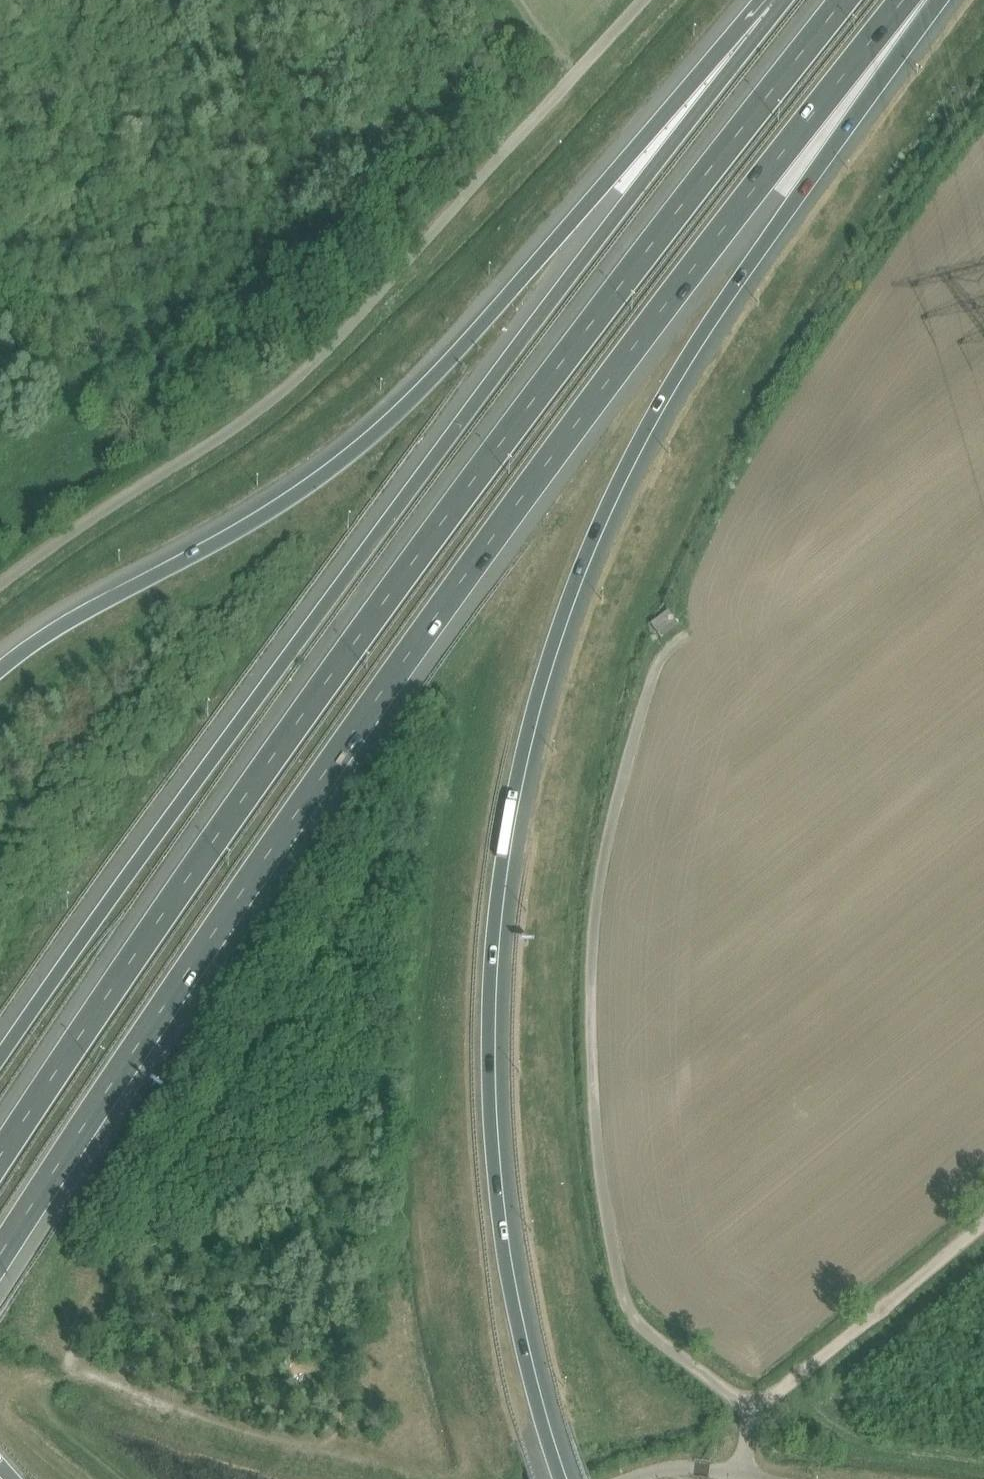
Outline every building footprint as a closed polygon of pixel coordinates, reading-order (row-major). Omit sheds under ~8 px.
[(650,624),(659,635),(661,637),(678,625),(667,611),(650,624)]
